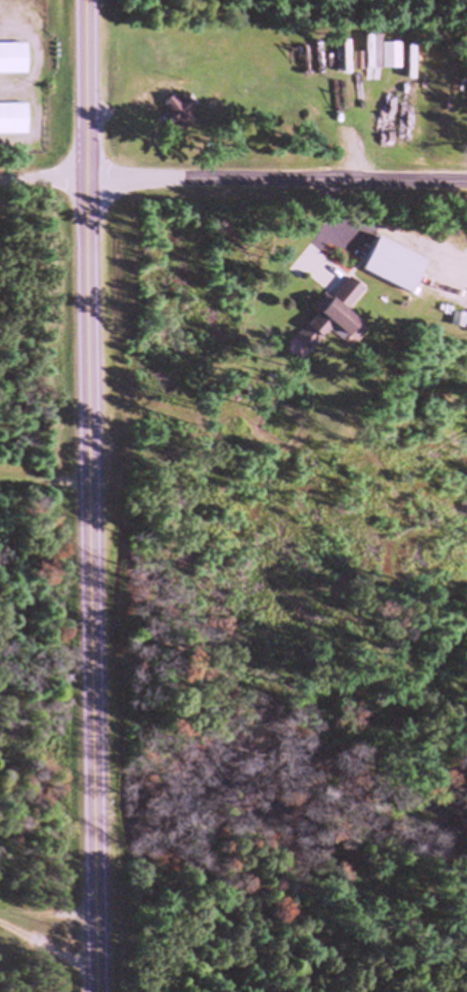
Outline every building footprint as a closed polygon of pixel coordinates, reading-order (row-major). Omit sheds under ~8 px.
[(347,40),(337,40),(337,74),(347,74),(347,40)] [(23,75),(23,44),(0,44),(0,75),(23,75)] [(350,71),(358,71),(358,54),(354,54),(354,56),(350,56),(350,71)] [(159,100),(165,113),(156,117),(162,128),(176,122),(179,128),(191,122),(187,113),(192,110),(186,97),(174,103),(170,95),(159,100)] [(24,104),(0,104),(0,136),(24,136),(24,104)] [(404,293),(419,259),(369,238),(355,272),(404,293)] [(299,326),(315,339),(325,328),(336,337),(349,321),(339,312),(358,290),(342,276),(299,326)]
